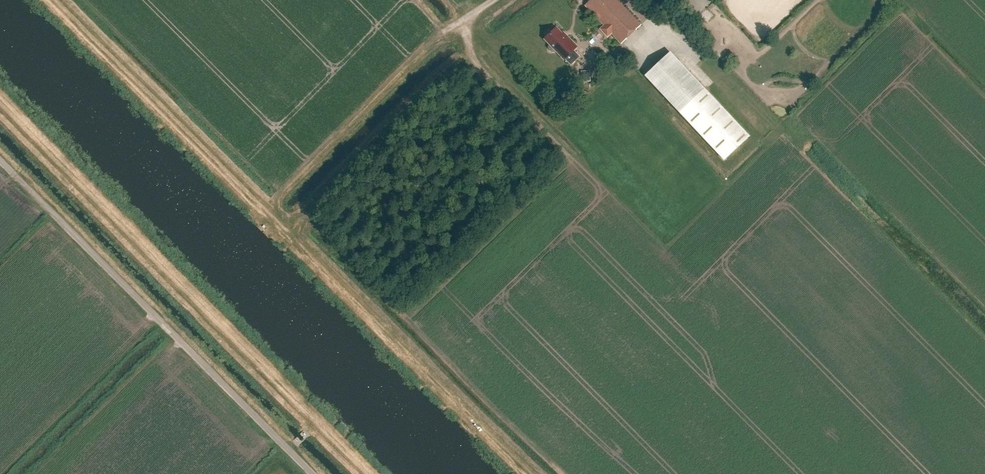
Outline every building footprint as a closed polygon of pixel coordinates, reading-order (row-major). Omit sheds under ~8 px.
[(641,25),(617,0),(591,0),(585,6),(621,44),(641,25)] [(565,59),(571,66),(580,57),(574,50),(577,47),(566,36),(565,37),(556,28),(544,40),(549,45),(549,47),(548,49),(552,53),(554,53),(556,52),(564,60),(565,59)] [(750,137),(678,60),(652,84),(724,162),(750,137)] [(582,72),(582,83),(591,83),(590,72),(582,72)]
